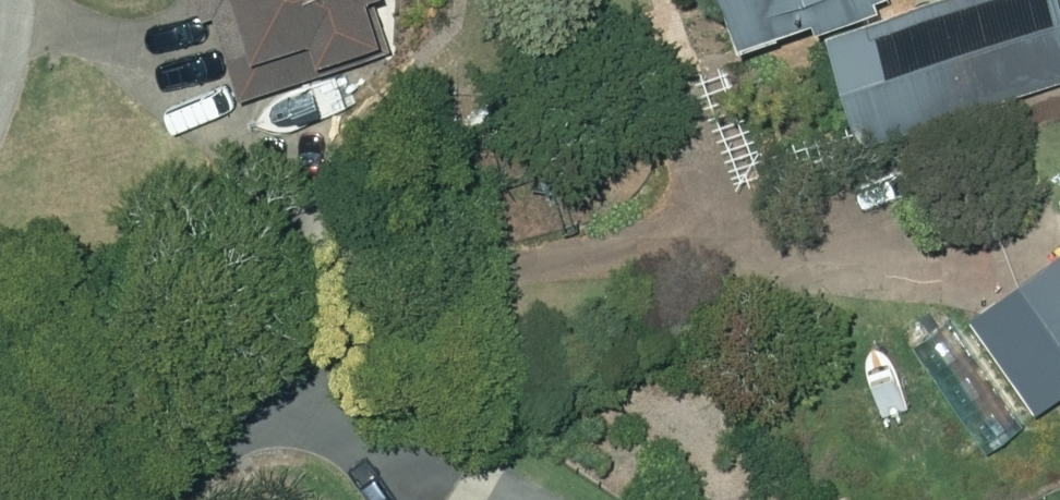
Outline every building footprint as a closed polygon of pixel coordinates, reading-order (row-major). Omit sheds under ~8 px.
[(386,48),(371,0),(181,0),(186,17),(199,14),(226,98),(386,48)] [(715,39),(792,14),(796,24),(856,6),(854,0),(703,0),(715,39)] [(843,139),(1059,78),(1059,25),(1053,0),(915,0),(811,29),(843,139)] [(1029,410),(1059,389),(1059,247),(963,314),(1029,410)] [(846,373),(883,372),(884,354),(846,354),(846,373)]
